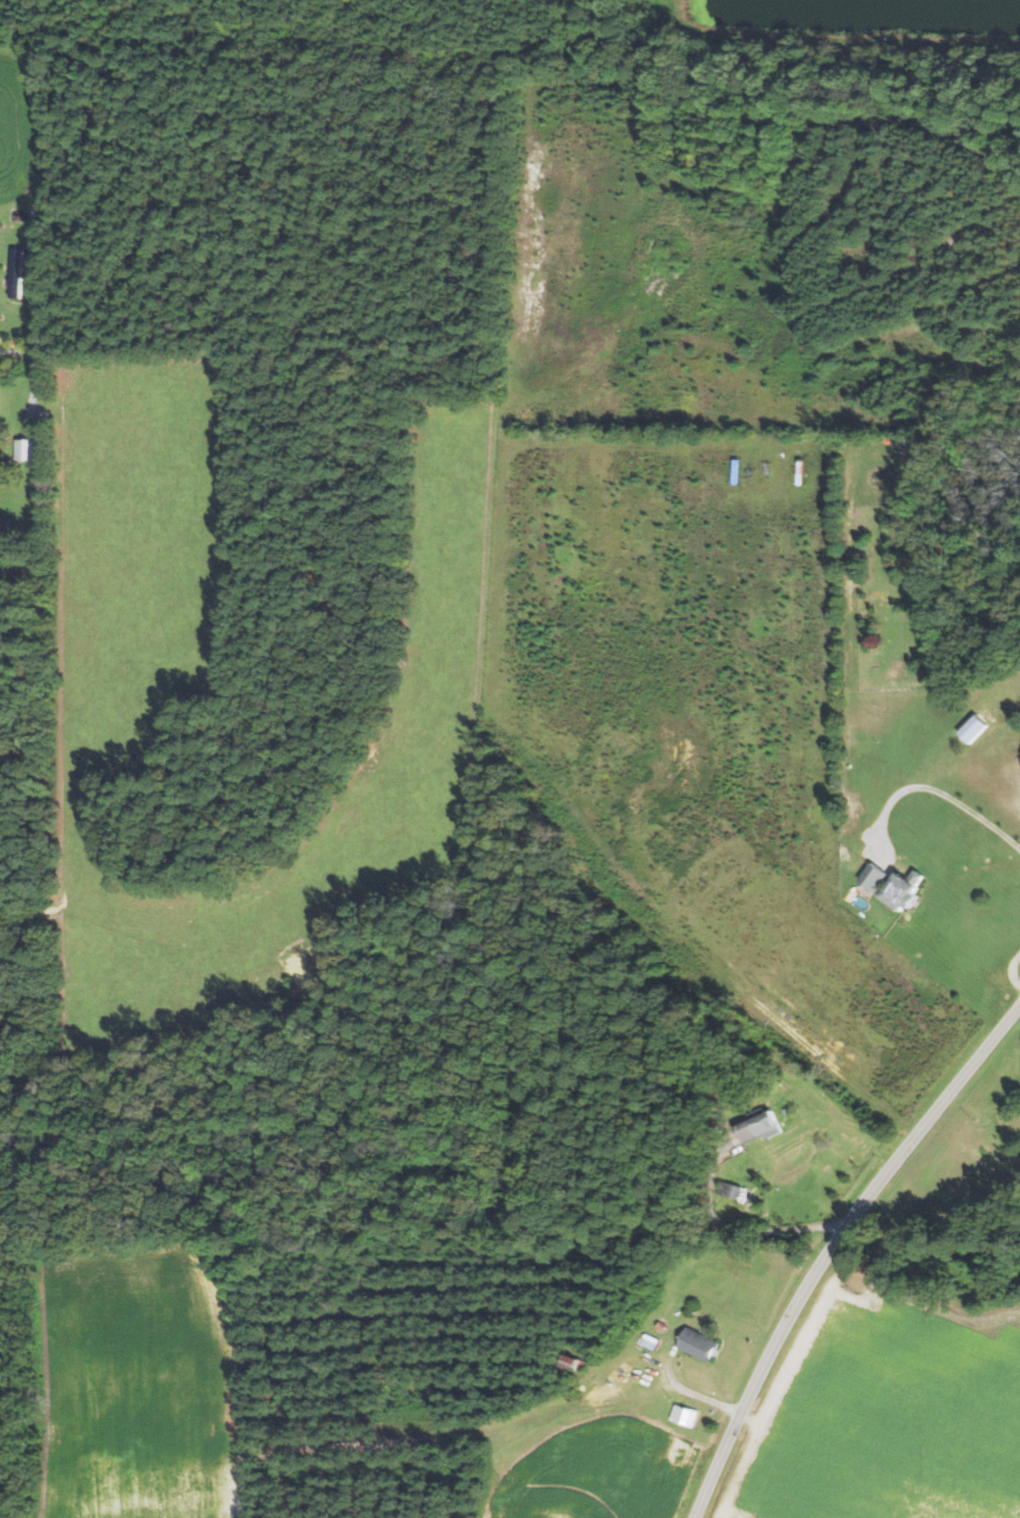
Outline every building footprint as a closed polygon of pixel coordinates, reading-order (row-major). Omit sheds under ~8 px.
[(12,298),(23,298),(24,249),(14,249),(12,298)] [(17,459),(38,459),(38,439),(18,438),(17,459)] [(976,712),(988,725),(968,745),(956,732),(976,712)] [(857,855),(867,863),(858,874),(848,867),(857,855)] [(871,862),(887,873),(880,884),(883,886),(893,871),(905,880),(913,869),(923,876),(916,886),(919,887),(915,893),(917,895),(908,908),(901,904),(898,909),(879,897),(881,894),(859,878),(871,862)] [(772,1110),(782,1131),(765,1139),(763,1135),(743,1145),(735,1127),(772,1110)] [(740,1186),(736,1199),(716,1194),(719,1181),(740,1186)] [(690,1302),(698,1305),(694,1316),(686,1313),(690,1302)] [(659,1321),(666,1325),(663,1332),(655,1328),(659,1321)] [(686,1326),(719,1342),(709,1362),(676,1346),(686,1326)] [(644,1333),(659,1341),(654,1351),(639,1344),(644,1333)] [(560,1353),(584,1361),(581,1372),(557,1365),(560,1353)] [(697,1411),(692,1427),(669,1420),(674,1403),(697,1411)]
